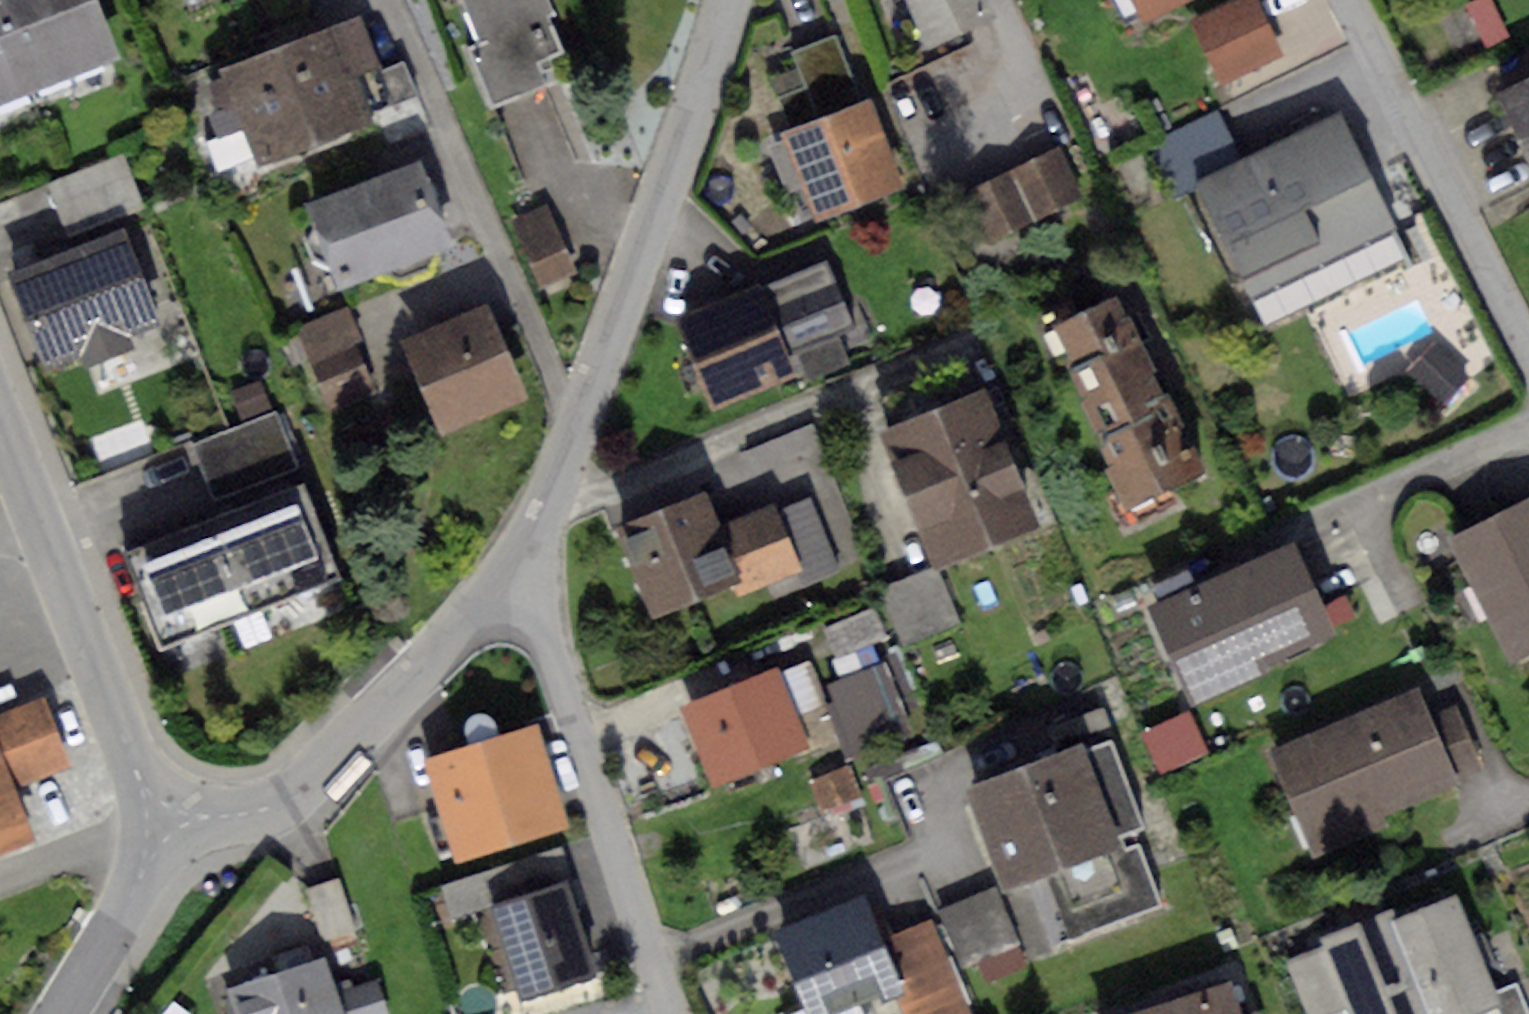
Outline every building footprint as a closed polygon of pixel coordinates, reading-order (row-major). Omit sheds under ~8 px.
[(10,116),(72,91),(76,72),(119,55),(97,0),(0,0),(0,112),(10,116)] [(483,52),(472,56),(491,113),(554,92),(545,66),(563,60),(542,0),(465,0),(483,52)] [(929,44),(995,14),(988,0),(911,0),(929,44)] [(1141,15),(1173,0),(1133,0),(1141,15)] [(1194,19),(1221,83),(1279,59),(1254,0),(1239,0),(1194,19)] [(1465,6),(1485,46),(1507,35),(1490,0),(1477,0),(1465,6)] [(360,17),(221,69),(257,166),(372,123),(369,115),(393,106),(380,70),(360,17)] [(792,50),(817,119),(861,103),(835,34),(792,50)] [(403,62),(380,70),(393,106),(416,97),(403,62)] [(1489,95),(1528,179),(1528,76),(1489,95)] [(817,119),(780,132),(810,216),(899,184),(869,100),(861,103),(817,119)] [(1341,118),(1197,184),(1249,298),(1394,231),(1341,118)] [(1056,146),(963,195),(988,243),(1082,194),(1056,146)] [(120,154),(48,182),(65,226),(137,199),(120,154)] [(420,161),(307,202),(316,228),(308,241),(312,256),(329,263),(338,289),(452,247),(420,161)] [(548,205),(514,218),(540,283),(573,270),(548,205)] [(124,227),(9,273),(47,368),(77,356),(82,369),(133,348),(128,335),(162,322),(124,227)] [(825,256),(759,283),(787,351),(853,323),(825,256)] [(759,283),(676,317),(712,404),(795,370),(787,351),(759,283)] [(1119,300),(1049,327),(1116,500),(1186,473),(1119,300)] [(487,304),(402,339),(441,434),(526,399),(487,304)] [(298,326),(312,362),(359,344),(345,307),(298,326)] [(1434,341),(1406,371),(1443,405),(1471,375),(1434,341)] [(359,344),(312,362),(334,420),(381,402),(359,344)] [(967,359),(873,394),(886,426),(979,391),(967,359)] [(260,378),(231,389),(241,417),(271,406),(260,378)] [(886,426),(877,429),(928,564),(1030,525),(979,391),(886,426)] [(273,413),(192,444),(211,496),(293,464),(273,413)] [(306,486),(123,555),(158,647),(341,578),(306,486)] [(710,491),(622,524),(654,608),(731,578),(737,594),(804,569),(781,508),(777,498),(721,520),(710,491)] [(812,496),(781,508),(804,569),(809,582),(841,570),(812,496)] [(1454,539),(1516,661),(1528,654),(1528,501),(1454,539)] [(1296,539),(1150,605),(1192,697),(1338,631),(1296,539)] [(934,568),(885,587),(905,640),(954,621),(934,568)] [(874,607),(826,625),(839,660),(887,642),(874,607)] [(819,736),(839,727),(810,660),(790,668),(819,736)] [(886,664),(833,682),(859,759),(913,741),(886,664)] [(773,673),(678,706),(705,784),(801,751),(773,673)] [(1416,690),(1269,747),(1311,855),(1390,824),(1384,808),(1452,782),(1427,716),(1416,690)] [(0,711),(0,751),(14,788),(72,765),(44,694),(0,711)] [(1457,705),(1427,716),(1452,782),(1481,772),(1457,705)] [(1188,710),(1141,729),(1159,772),(1206,753),(1188,710)] [(530,734),(425,764),(453,862),(559,832),(530,734)] [(1082,741),(964,786),(1003,888),(1042,874),(1067,939),(1160,903),(1138,846),(1123,851),(1117,836),(1144,826),(1111,741),(1086,751),(1082,741)] [(34,838),(14,788),(0,751),(0,851),(34,838)] [(850,766),(811,781),(824,812),(862,797),(850,766)] [(451,920),(479,911),(567,886),(556,849),(440,884),(451,920)] [(337,877),(304,888),(323,944),(356,933),(337,877)] [(995,885),(939,907),(960,960),(1016,938),(995,885)] [(567,886),(479,911),(492,954),(488,957),(498,992),(524,984),(527,995),(593,976),(567,886)] [(1391,918),(1429,1013),(1476,1013),(1501,1004),(1496,992),(1455,892),(1391,918)] [(774,932),(808,1013),(850,1013),(895,996),(902,1013),(972,1013),(934,921),(893,937),(879,903),(867,908),(862,896),(774,932)] [(1319,937),(1322,946),(1347,1010),(1348,1013),(1429,1013),(1391,918),(1388,910),(1319,937)] [(1322,946),(1284,961),(1305,1013),(1335,1013),(1347,1010),(1322,946)] [(226,986),(235,1013),(389,1013),(376,978),(338,991),(325,952),(226,986)] [(1496,992),(1501,1004),(1505,1013),(1528,1013),(1515,983),(1496,992)] [(1146,1013),(1235,1013),(1227,988),(1146,1013)] [(164,1013),(187,1013),(171,1004),(164,1013)]
